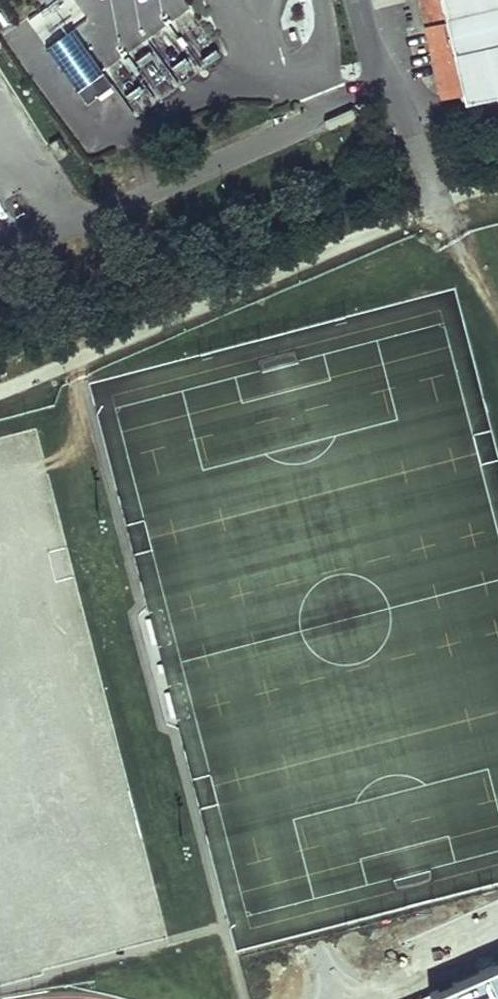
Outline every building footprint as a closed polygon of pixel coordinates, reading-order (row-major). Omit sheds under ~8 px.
[(426,0),(422,1),(428,27),(447,22),(463,91),(465,101),(497,94),(497,0),(427,0),(426,0)] [(463,91),(447,22),(428,27),(443,96),(463,91)] [(47,49),(77,91),(102,73),(72,31),(47,49)] [(102,75),(134,112),(174,77),(142,40),(102,75)] [(32,105),(25,109),(32,122),(39,118),(32,105)] [(418,998),(497,998),(497,964),(418,998)]
